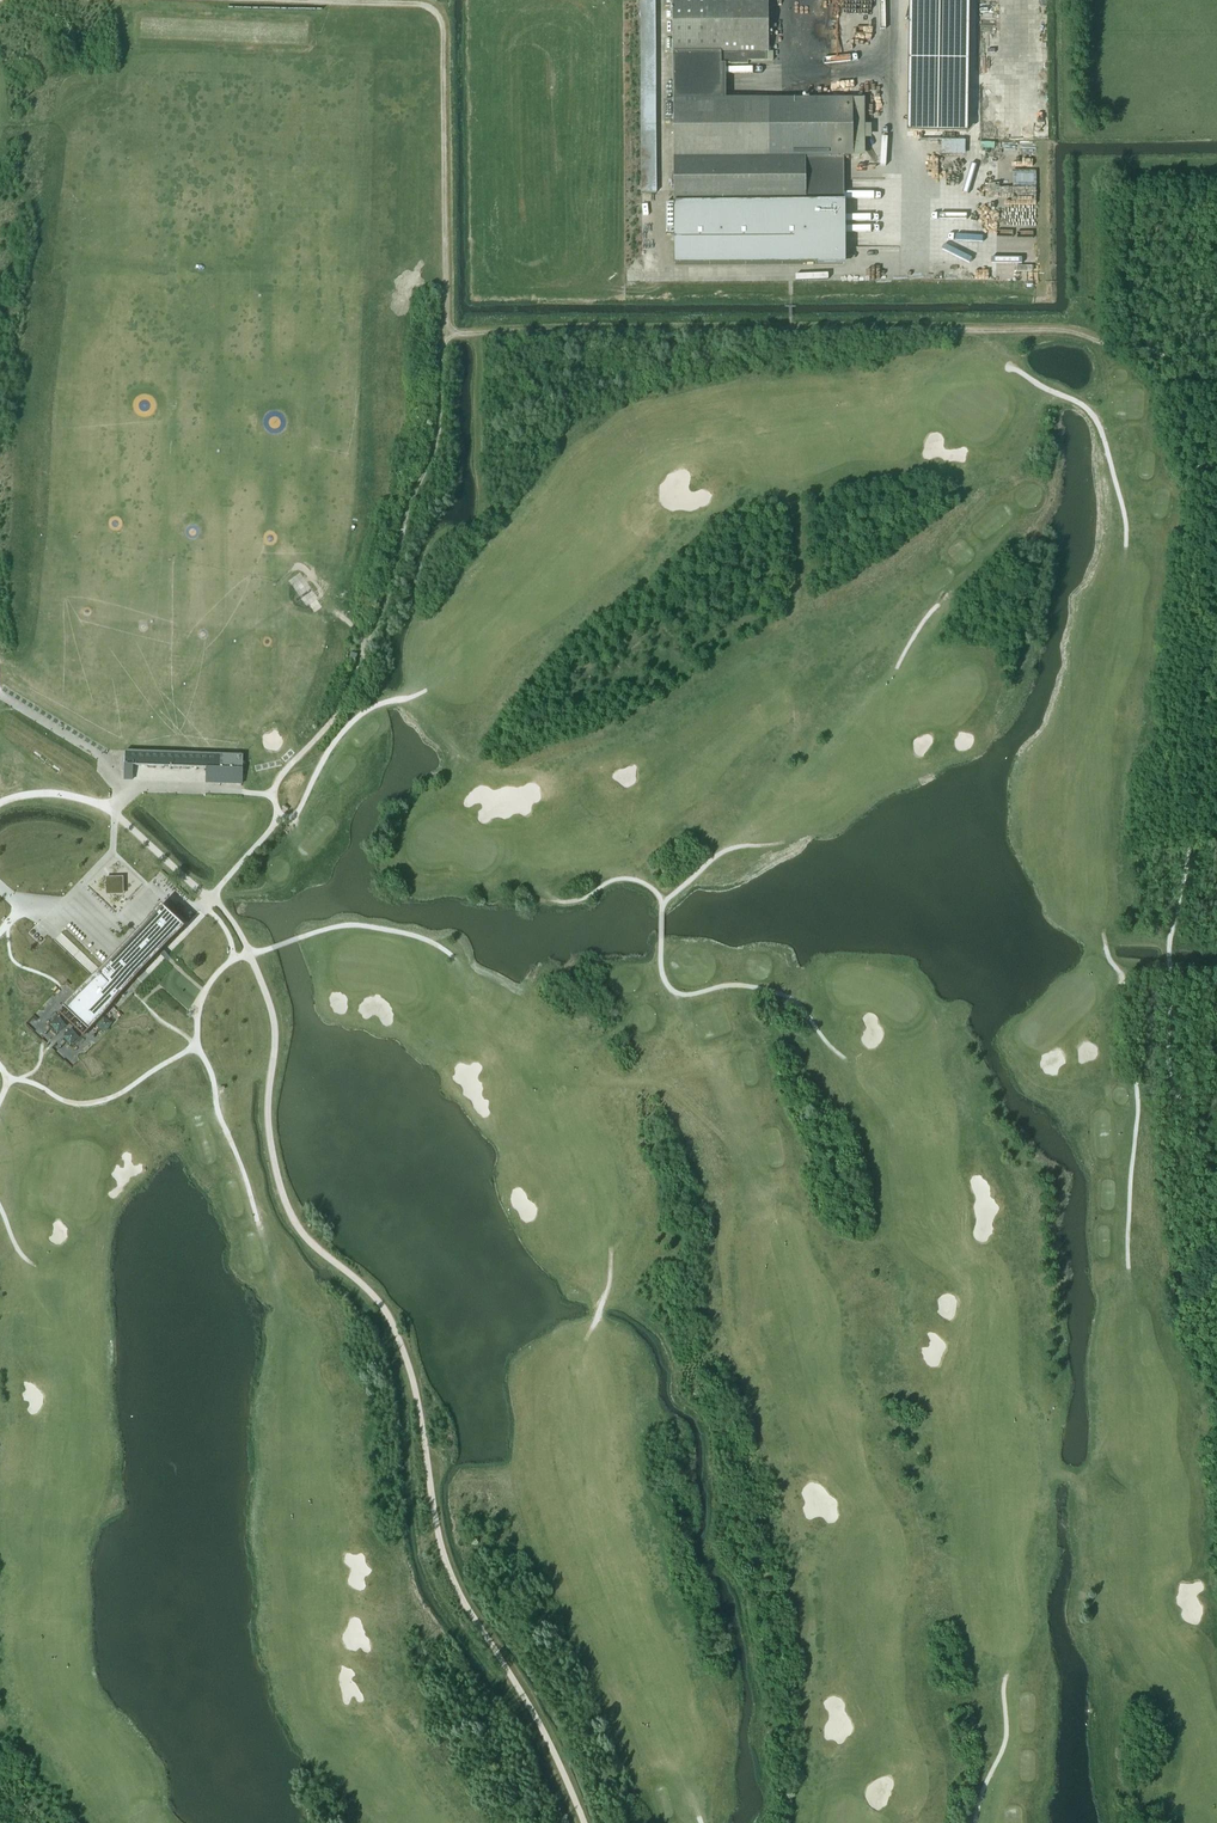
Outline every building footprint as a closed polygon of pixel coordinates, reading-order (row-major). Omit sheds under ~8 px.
[(664,5),(672,5),(673,39),(664,39),(664,50),(673,50),(673,98),(664,98),(664,121),(673,121),(673,201),(841,201),(841,156),(853,156),(853,98),(723,98),(723,63),(748,63),(748,60),(766,60),(766,50),(768,50),(768,0),(664,0),(664,5)] [(641,194),(657,194),(655,1),(639,1),(641,194)] [(944,154),(968,154),(968,140),(944,140),(944,154)] [(117,760),(116,779),(124,780),(133,780),(133,774),(125,774),(126,760),(117,760)] [(141,766),(141,780),(200,782),(201,768),(141,766)] [(208,768),(208,783),(242,784),(243,770),(208,768)] [(79,993),(64,1009),(87,1031),(112,1006),(185,928),(162,906),(79,993)]
